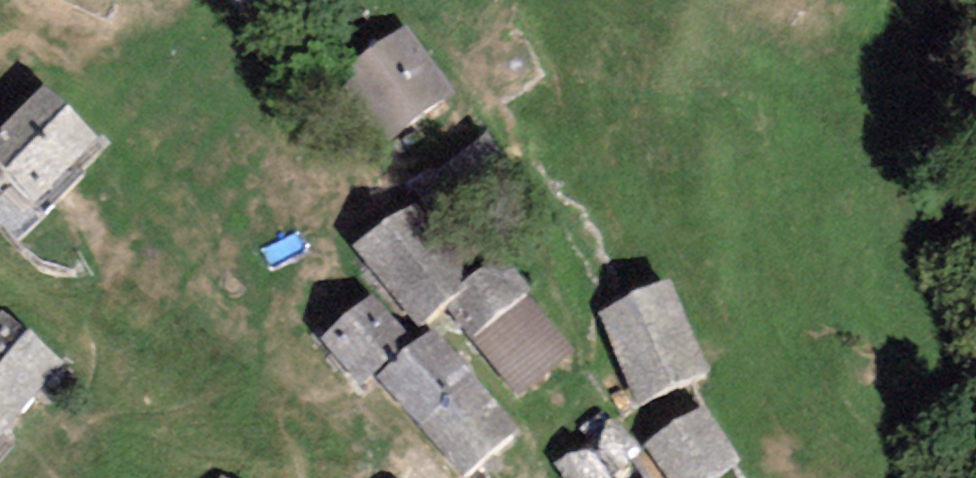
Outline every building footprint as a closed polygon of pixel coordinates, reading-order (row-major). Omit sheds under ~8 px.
[(404,41),(348,81),(389,140),(446,100),(404,41)] [(0,134),(0,201),(19,223),(90,160),(37,101),(0,134)] [(485,134),(421,174),(464,242),(528,202),(485,134)] [(426,212),(362,251),(405,320),(469,280),(426,212)] [(668,291),(599,321),(632,395),(701,365),(668,291)] [(527,294),(467,339),(516,403),(576,358),(527,294)] [(376,296),(321,334),(359,390),(390,369),(463,473),(514,437),(437,325),(410,344),(376,296)] [(9,317),(0,326),(0,457),(1,458),(76,381),(9,317)] [(639,454),(655,477),(745,477),(701,412),(639,454)] [(550,461),(562,477),(639,477),(642,476),(603,422),(550,461)]
